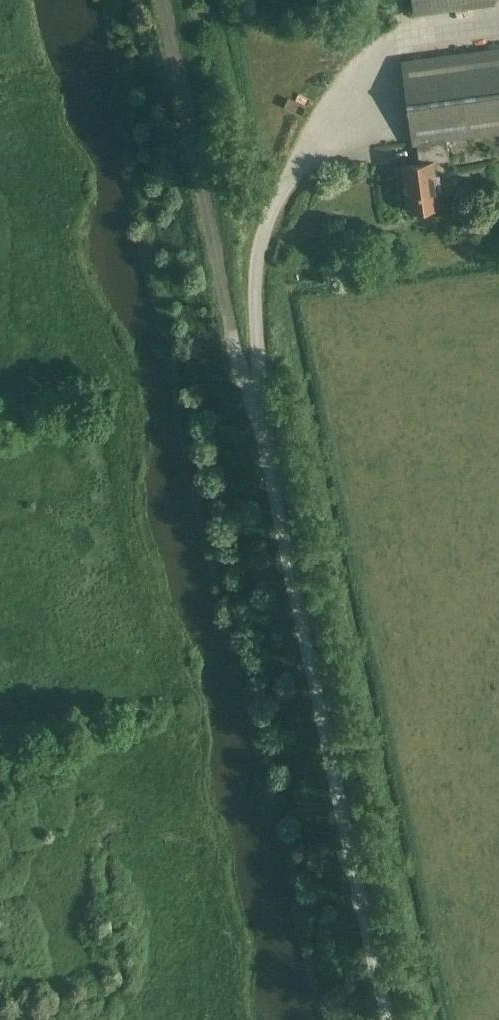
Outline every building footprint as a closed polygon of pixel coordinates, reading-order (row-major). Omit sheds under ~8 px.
[(402,61),(413,142),(417,142),(446,138),(498,131),(498,48),(402,61)] [(449,159),(446,138),(417,142),(420,163),(402,165),(408,210),(439,206),(433,161),(449,159)]
